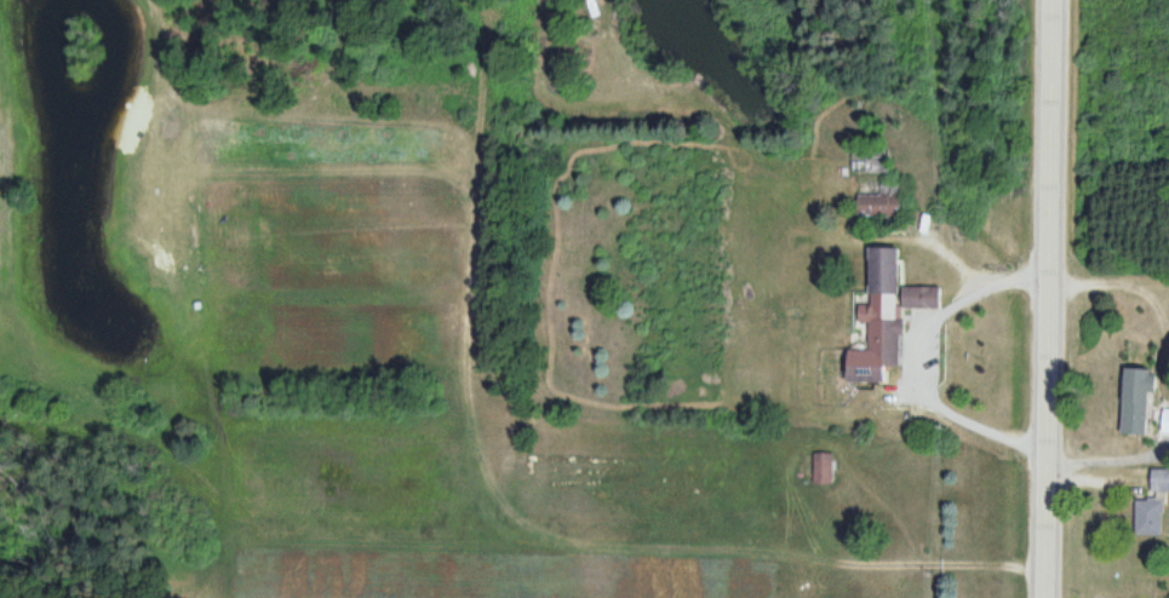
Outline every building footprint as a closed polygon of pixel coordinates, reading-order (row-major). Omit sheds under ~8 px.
[(889,173),(889,148),(849,148),(849,173),(889,173)] [(872,194),(859,194),(859,219),(901,219),(901,183),(872,183),(872,194)] [(902,287),(903,249),(871,248),(870,305),(869,305),(868,351),(855,351),(855,381),(891,382),(891,362),(902,362),(902,336),(907,336),(907,309),(945,309),(945,287),(902,287)] [(1151,435),(1151,401),(1126,401),(1126,435),(1151,435)] [(812,454),(812,484),(832,484),(832,454),(812,454)] [(1168,493),(1168,470),(1148,470),(1148,493),(1168,493)] [(1136,537),(1164,537),(1164,500),(1136,500),(1136,537)]
